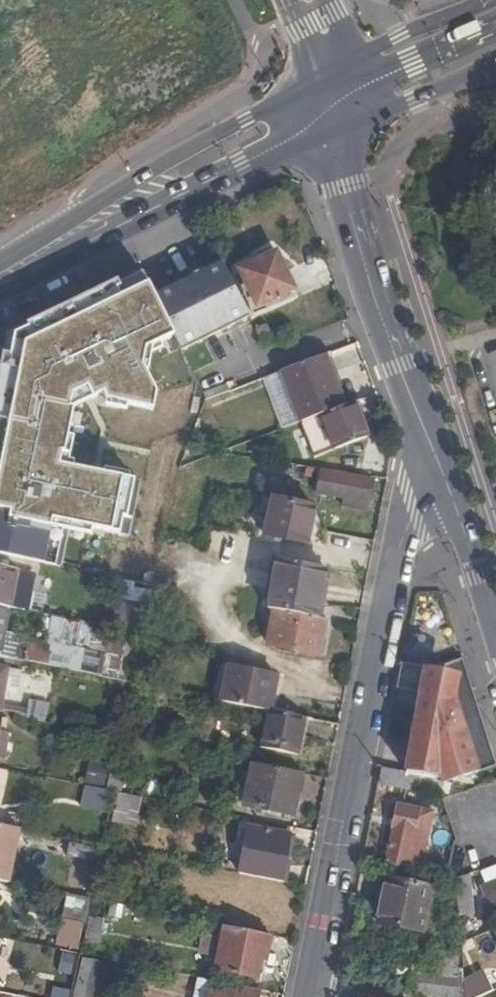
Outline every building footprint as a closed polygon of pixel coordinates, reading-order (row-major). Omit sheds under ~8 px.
[(276,252),(239,271),(257,307),(295,289),(276,252)] [(219,261),(153,293),(181,349),(246,316),(219,261)] [(135,282),(99,300),(116,336),(153,318),(135,282)] [(47,405),(81,388),(64,352),(30,368),(47,405)] [(99,403),(137,385),(123,356),(108,363),(104,353),(91,359),(96,368),(85,374),(99,403)] [(344,407),(324,355),(283,370),(302,422),(344,407)] [(203,391),(206,398),(230,390),(227,382),(203,391)] [(44,411),(1,402),(0,405),(0,448),(35,455),(44,411)] [(367,438),(353,403),(344,407),(302,422),(316,457),(367,438)] [(212,416),(200,423),(210,441),(222,434),(212,416)] [(75,468),(36,460),(33,471),(0,465),(0,503),(27,508),(30,509),(36,480),(72,487),(75,468)] [(323,470),(318,469),(314,492),(340,497),(340,504),(364,508),(370,480),(323,470)] [(312,506),(269,498),(265,521),(263,530),(263,532),(305,540),(312,506)] [(27,508),(0,503),(0,542),(18,546),(27,508)] [(265,521),(258,520),(256,529),(263,530),(265,521)] [(155,585),(164,536),(145,532),(134,580),(138,581),(155,585)] [(318,618),(327,569),(278,559),(268,608),(277,610),(318,618)] [(0,567),(0,606),(14,609),(21,572),(0,567)] [(155,585),(138,581),(133,603),(150,606),(155,585)] [(133,603),(119,600),(113,629),(144,635),(150,606),(133,603)] [(0,610),(0,656),(9,612),(0,610)] [(314,636),(318,618),(277,610),(269,645),(318,655),(322,637),(314,636)] [(322,637),(325,620),(318,618),(314,636),(322,637)] [(113,629),(67,620),(61,645),(107,653),(103,677),(135,683),(144,635),(113,629)] [(107,653),(61,645),(30,639),(26,661),(103,677),(107,653)] [(431,664),(402,658),(397,683),(421,688),(405,773),(409,773),(439,778),(441,784),(495,764),(459,652),(431,664)] [(13,659),(0,656),(0,710),(3,710),(13,659)] [(227,668),(221,701),(269,711),(271,711),(277,678),(227,668)] [(30,700),(26,719),(46,723),(50,704),(30,700)] [(297,756),(304,718),(271,711),(269,711),(262,749),(297,756)] [(292,814),(300,774),(252,764),(244,804),(292,814)] [(87,768),(83,784),(98,788),(102,772),(87,768)] [(114,793),(109,825),(134,829),(139,797),(114,793)] [(98,803),(83,800),(81,808),(96,811),(98,803)] [(398,806),(386,862),(420,868),(431,813),(398,806)] [(19,829),(0,825),(0,882),(8,883),(19,829)] [(247,829),(239,873),(282,882),(290,837),(247,829)] [(69,844),(67,857),(93,863),(95,849),(69,844)] [(473,908),(470,874),(454,879),(457,909),(473,908)] [(386,878),(385,884),(378,884),(373,912),(380,913),(377,924),(422,932),(431,888),(386,878)] [(483,888),(494,916),(495,916),(495,883),(483,888)] [(88,918),(81,943),(95,947),(102,922),(88,918)] [(57,920),(54,947),(78,949),(81,922),(57,920)] [(268,957),(272,936),(224,927),(215,971),(257,979),(261,956),(268,957)] [(53,982),(50,996),(93,996),(101,962),(61,953),(54,982),(53,982)] [(457,969),(459,956),(448,954),(446,968),(457,969)] [(457,969),(446,968),(412,964),(408,993),(427,996),(465,996),(464,988),(462,970),(457,969)] [(464,988),(465,996),(481,996),(493,992),(487,978),(464,988)] [(258,990),(212,980),(208,996),(257,996),(258,990)]
